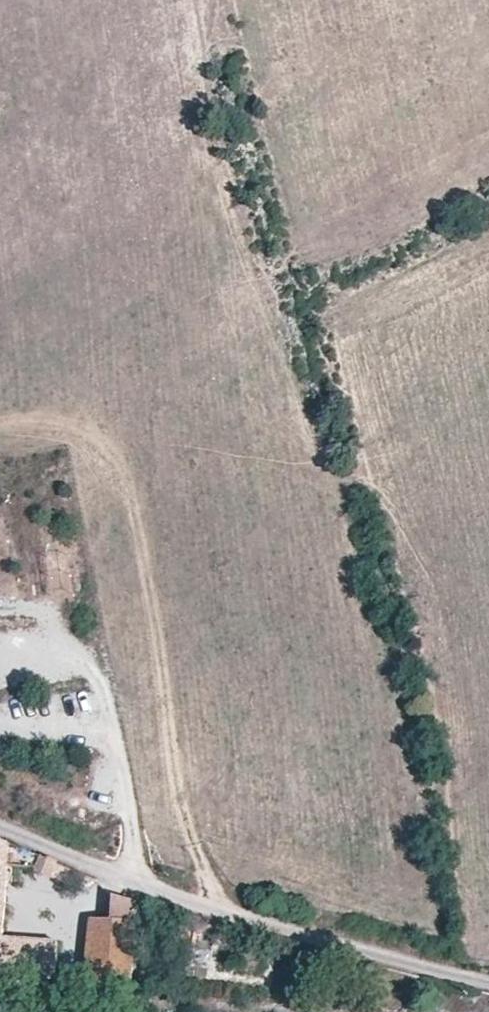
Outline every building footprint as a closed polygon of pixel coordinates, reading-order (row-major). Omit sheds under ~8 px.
[(1,948),(6,864),(21,871),(37,878),(80,895),(83,874),(0,836),(0,948),(1,948)] [(139,898),(112,891),(108,920),(135,924),(139,898)] [(226,923),(230,922),(209,916),(207,927),(224,929),(226,923)] [(108,920),(91,919),(86,978),(128,982),(135,924),(108,920)] [(59,977),(60,952),(1,948),(0,948),(0,972),(59,977)]
